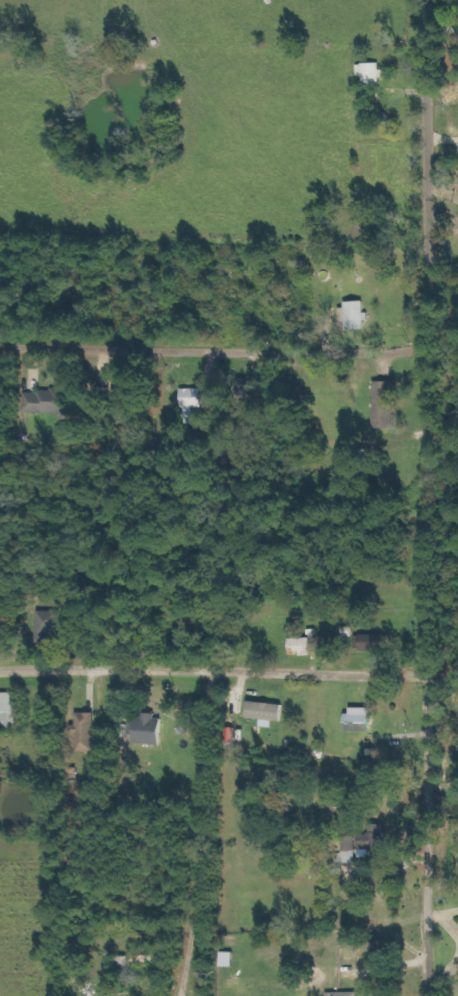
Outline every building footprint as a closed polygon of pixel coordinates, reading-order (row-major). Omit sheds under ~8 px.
[(385,63),(361,64),(361,77),(367,77),(367,86),(386,85),(385,63)] [(372,330),(371,313),(369,313),(368,304),(348,304),(349,331),(372,330)] [(400,429),(399,382),(377,383),(378,429),(400,429)] [(129,388),(114,388),(115,413),(130,412),(129,388)] [(205,388),(185,389),(186,425),(196,424),(196,408),(205,408),(205,388)] [(28,413),(70,415),(71,392),(29,390),(28,413)] [(206,395),(207,408),(217,407),(216,394),(206,395)] [(67,612),(39,612),(39,643),(66,643),(67,612)] [(390,651),(391,636),(358,635),(358,650),(390,651)] [(315,639),(294,640),(295,656),(316,656),(315,639)] [(0,694),(0,731),(22,731),(21,693),(0,694)] [(286,723),(287,705),(253,703),(252,719),(265,720),(265,727),(277,728),(277,722),(286,723)] [(374,730),(375,709),(354,708),(353,730),(374,730)] [(99,753),(100,714),(81,713),(80,752),(99,753)] [(166,745),(167,716),(142,715),(141,744),(166,745)] [(375,834),(374,855),(388,855),(388,834),(375,834)] [(358,837),(337,839),(338,863),(360,861),(358,837)] [(237,967),(237,953),(225,952),(225,967),(237,967)]
